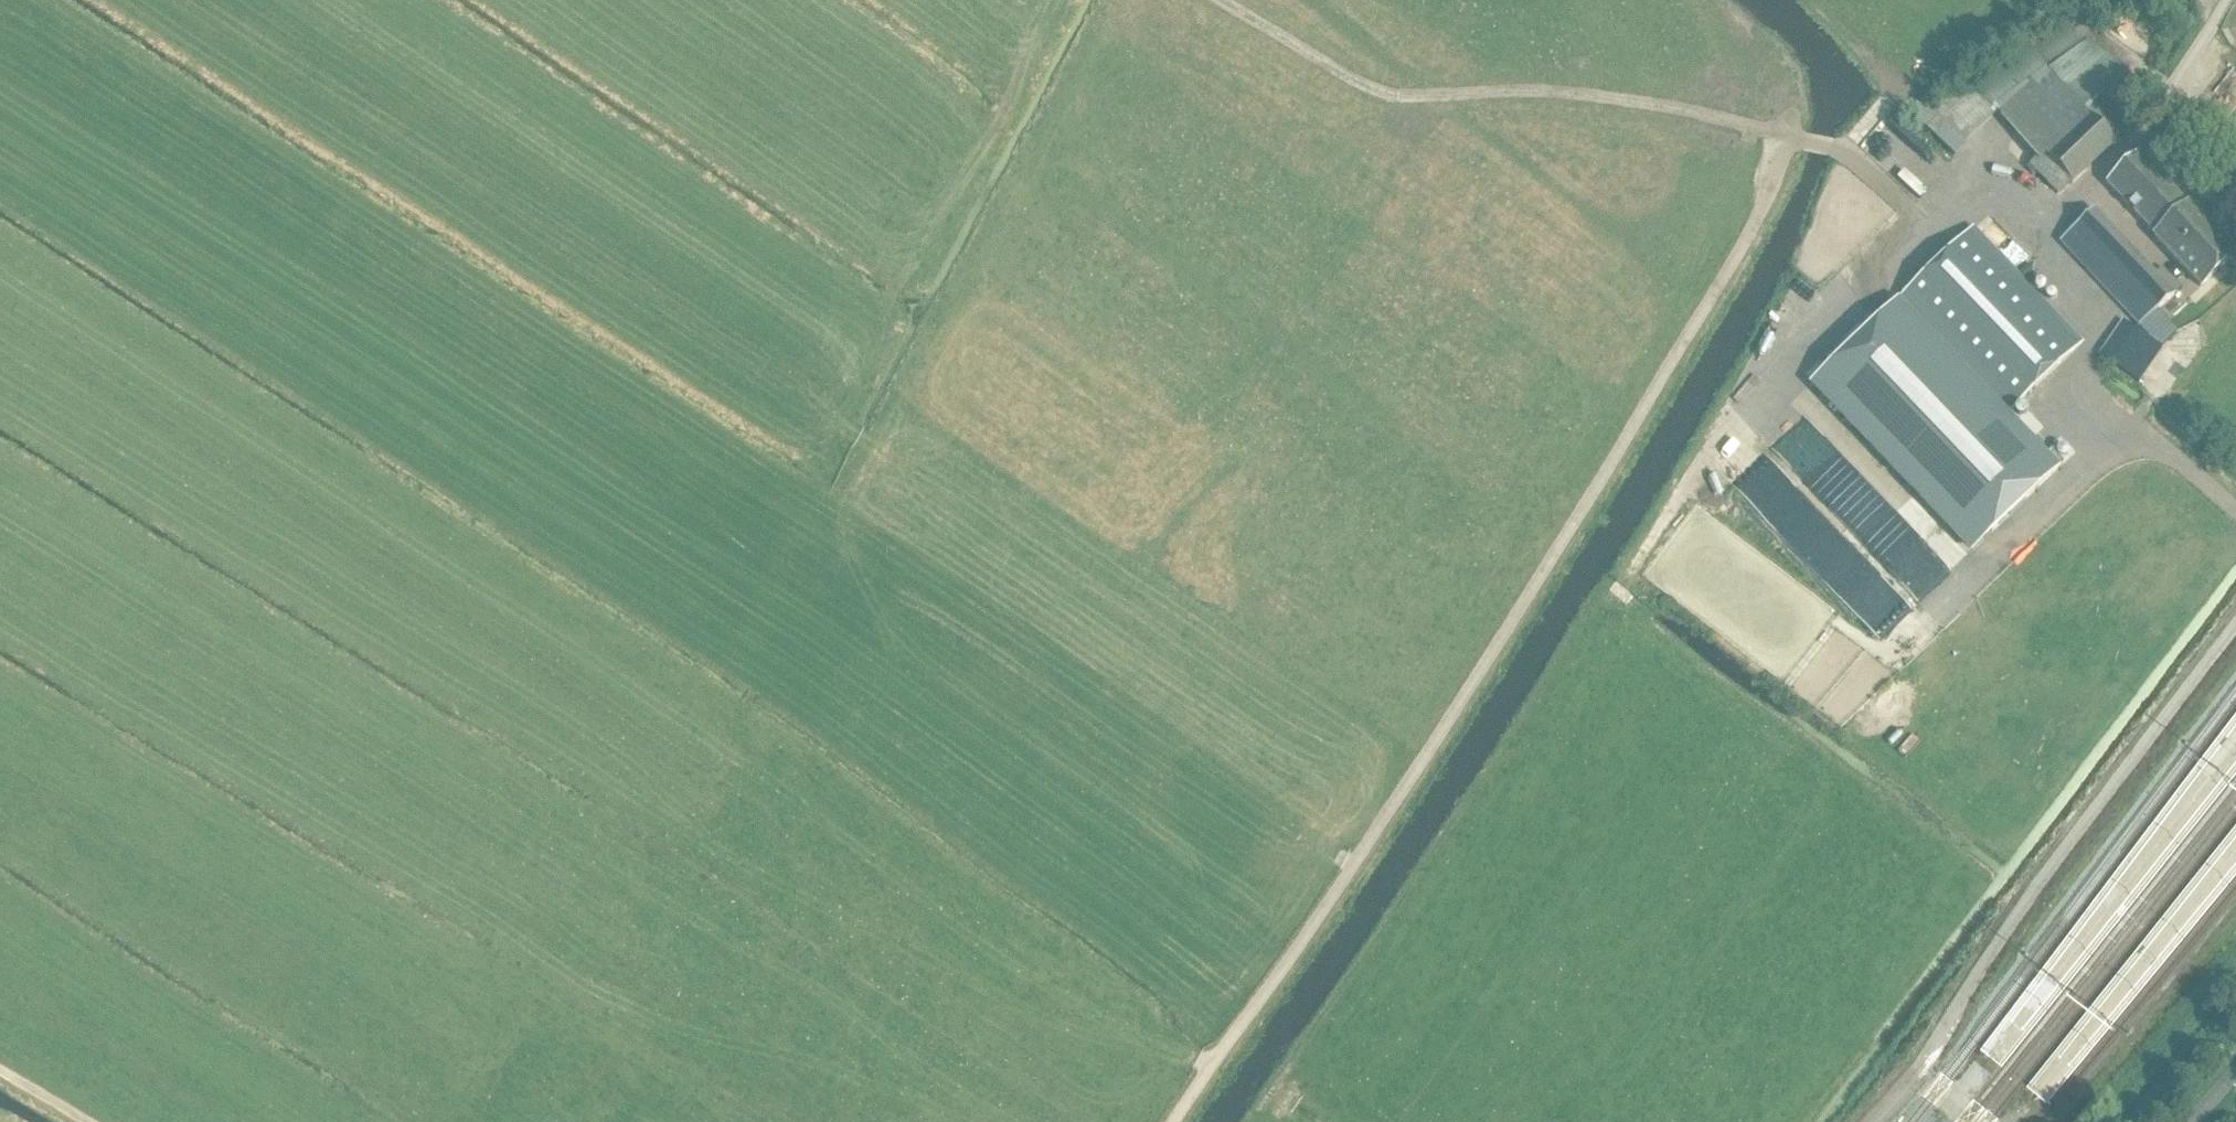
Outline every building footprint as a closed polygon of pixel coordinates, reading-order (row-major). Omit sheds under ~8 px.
[(1921,104),(1907,116),(1909,118),(1952,158),(1984,129),(1996,117),(1991,111),(2044,70),(2085,116),(2117,74),(2129,59),(2085,25),(2075,38),(2064,25),(1972,92),(1964,84),(1928,110),(1921,104)] [(2235,256),(2207,225),(2211,221),(2211,213),(2204,205),(2196,205),(2192,209),(2187,204),(2185,206),(2138,156),(2106,186),(2153,236),(2151,237),(2200,289),(2235,256)] [(2143,336),(2146,340),(2122,323),(2099,356),(2123,373),(2122,375),(2130,382),(2136,387),(2161,350),(2158,348),(2174,333),(2155,312),(2174,296),(2093,211),(2059,242),(2145,334),(2143,336)] [(1973,230),(1813,383),(1973,553),(2057,474),(2004,417),(2007,414),(2081,344),(1973,230)]
